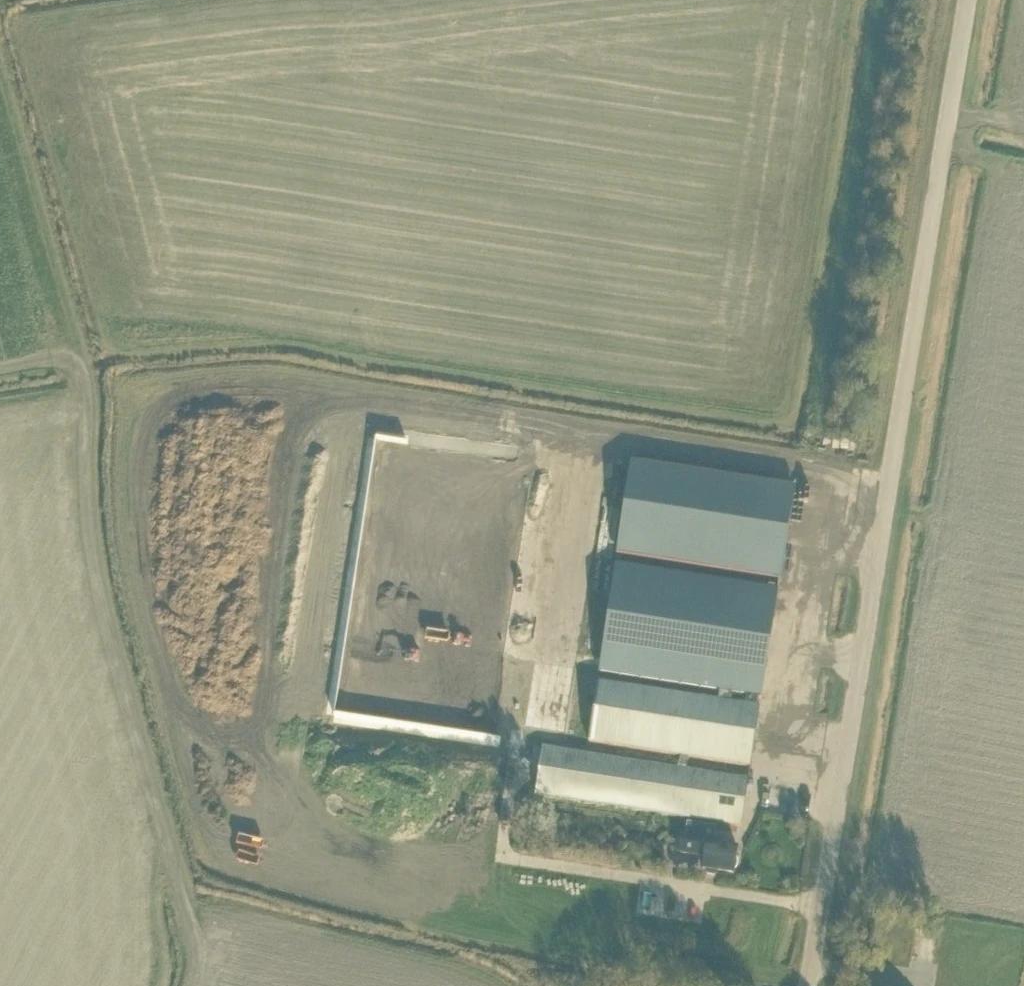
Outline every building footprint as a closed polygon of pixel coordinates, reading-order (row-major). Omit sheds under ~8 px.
[(618,554),(781,580),(796,489),(632,463),(618,554)] [(681,756),(678,768),(544,747),(536,795),(742,827),(749,779),(687,769),(689,757),(751,767),(760,708),(759,708),(761,698),(763,698),(779,592),(617,566),(600,672),(701,688),(699,699),(599,683),(590,742),(681,756)] [(705,859),(703,870),(735,875),(739,849),(714,845),(717,828),(688,823),(685,839),(680,839),(678,855),(705,859)]
